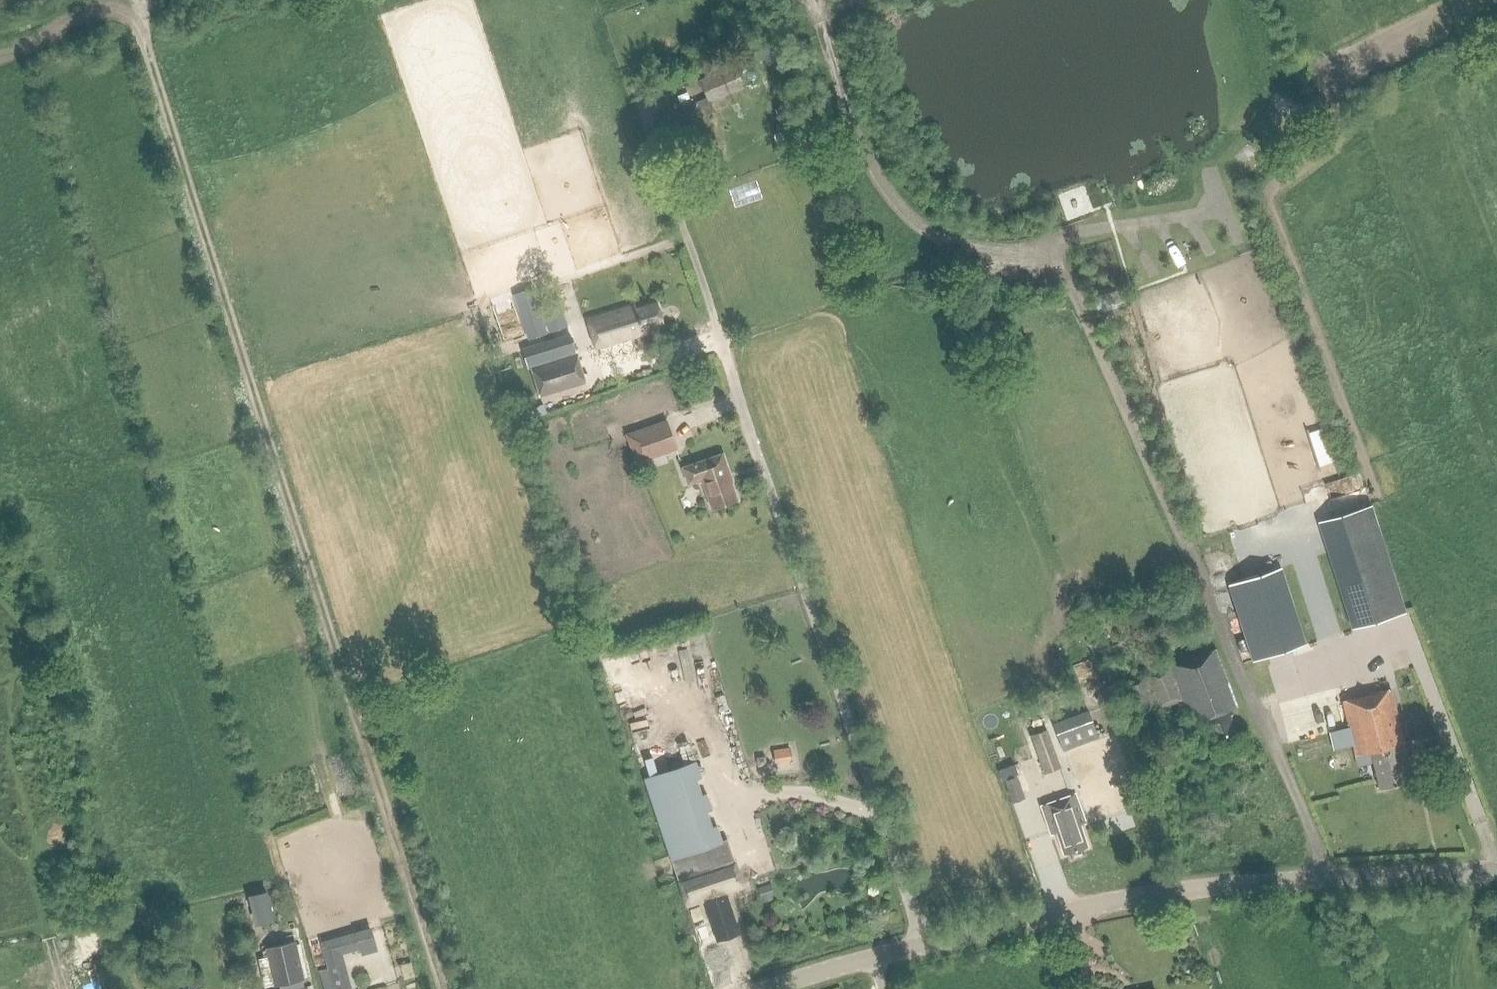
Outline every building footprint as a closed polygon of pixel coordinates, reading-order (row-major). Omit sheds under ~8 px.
[(741,87),(737,74),(734,65),(700,80),(707,98),(709,98),(710,101),(741,87)] [(709,98),(707,98),(702,100),(701,97),(670,108),(677,128),(679,127),(682,133),(679,134),(684,147),(691,144),(699,164),(722,155),(715,136),(707,115),(714,112),(710,101),(709,98)] [(656,327),(664,325),(657,303),(637,309),(635,305),(588,320),(596,348),(657,330),(656,327)] [(527,357),(539,396),(586,382),(574,343),(527,357)] [(636,464),(677,449),(666,420),(626,434),(636,464)] [(1322,464),(1340,459),(1329,424),(1312,429),(1322,464)] [(711,509),(736,501),(727,475),(729,474),(722,454),(682,469),(687,485),(701,480),(711,509)] [(1371,506),(1325,521),(1360,626),(1406,611),(1371,506)] [(1230,583),(1254,660),(1300,646),(1276,569),(1230,583)] [(1217,741),(1237,734),(1229,714),(1236,709),(1213,651),(1169,667),(1152,673),(1123,682),(1135,715),(1135,716),(1180,700),(1182,701),(1187,704),(1194,724),(1208,719),(1210,723),(1217,741)] [(1289,743),(1329,734),(1333,750),(1352,745),(1356,764),(1373,761),(1378,789),(1413,782),(1403,744),(1391,691),(1342,703),(1339,688),(1279,704),(1289,743)] [(1087,709),(1052,722),(1064,751),(1099,737),(1087,709)] [(1030,734),(1038,757),(1054,751),(1046,728),(1030,734)] [(789,748),(772,750),(774,762),(791,760),(789,748)] [(1004,779),(1016,774),(1018,773),(1014,764),(1000,769),(1004,779)] [(1016,774),(1004,779),(1012,802),(1025,798),(1016,774)] [(1063,855),(1087,848),(1080,826),(1085,824),(1076,795),(1042,806),(1051,835),(1056,834),(1063,855)] [(670,859),(676,878),(686,907),(703,901),(716,942),(739,934),(726,893),(743,888),(727,840),(721,842),(670,859)] [(770,884),(757,888),(760,896),(763,895),(765,902),(772,900),(770,893),(773,892),(770,884)] [(265,948),(274,986),(305,979),(296,941),(265,948)] [(340,955),(325,959),(327,968),(318,971),(323,988),(350,988),(340,955)]
